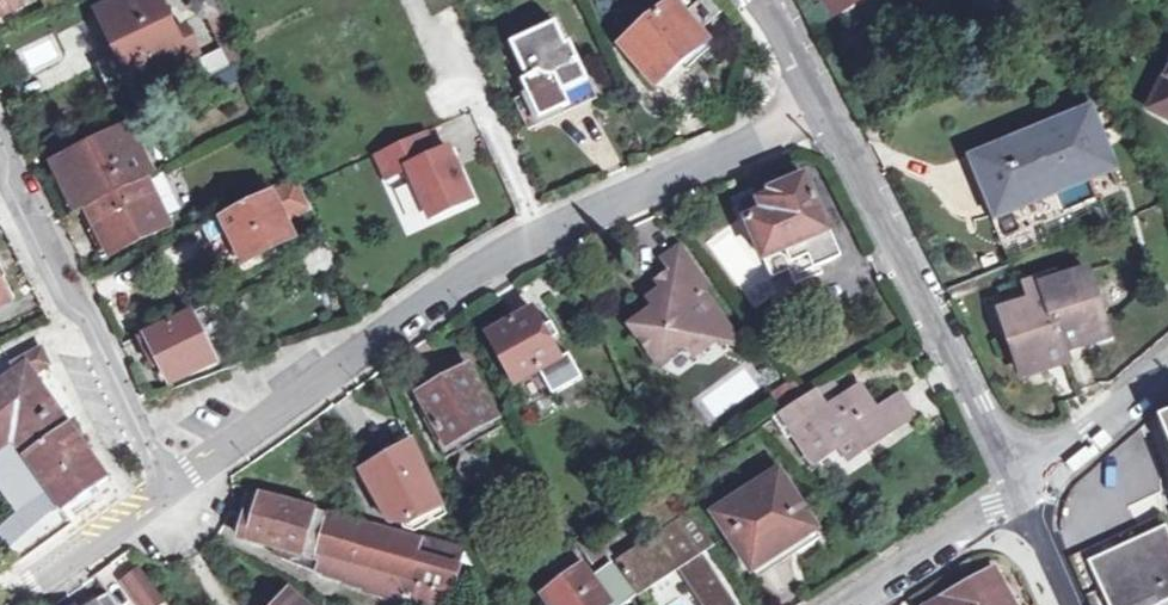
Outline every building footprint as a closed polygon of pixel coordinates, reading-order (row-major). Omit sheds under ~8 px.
[(22,6),(19,0),(0,0),(0,18),(22,6)] [(65,0),(40,0),(44,10),(65,0)] [(148,47),(159,72),(193,56),(167,0),(128,0),(127,1),(148,47)] [(215,0),(195,0),(191,8),(194,18),(206,25),(223,17),(215,0)] [(830,12),(848,0),(822,0),(830,12)] [(706,39),(671,1),(625,45),(660,83),(706,39)] [(223,17),(206,25),(219,53),(227,70),(243,62),(223,17)] [(548,52),(566,44),(556,22),(511,41),(526,74),(519,77),(527,95),(539,118),(572,102),(561,75),(562,72),(562,69),(561,65),(560,61),(559,59),(556,56),(554,54),(551,53),(548,52)] [(572,41),(566,44),(548,52),(551,53),(554,54),(556,56),(559,59),(560,61),(561,65),(562,69),(562,72),(561,75),(572,102),(596,91),(572,41)] [(159,72),(148,47),(131,55),(144,83),(160,76),(159,72)] [(208,79),(227,70),(219,53),(200,63),(208,79)] [(1147,110),(1167,121),(1167,69),(1147,110)] [(525,125),(539,118),(527,95),(513,101),(525,125)] [(1000,209),(1102,169),(1082,118),(971,162),(981,185),(989,182),(1000,209)] [(122,224),(132,244),(170,227),(148,179),(153,177),(128,125),(40,166),(64,219),(89,209),(92,214),(86,217),(91,228),(97,225),(100,232),(122,224)] [(395,167),(430,152),(421,132),(366,156),(379,184),(398,176),(395,167)] [(469,203),(443,146),(430,152),(395,167),(398,176),(420,224),(469,203)] [(800,260),(813,255),(818,266),(844,255),(823,216),(809,175),(743,203),(772,276),(801,265),(800,260)] [(724,186),(728,196),(744,189),(740,179),(724,186)] [(284,222),(313,208),(299,180),(200,228),(224,274),(292,239),(284,222)] [(122,224),(100,232),(111,254),(132,244),(122,224)] [(328,243),(302,256),(309,272),(336,261),(328,243)] [(671,297),(657,307),(642,317),(640,333),(657,357),(670,359),(686,348),(692,349),(708,337),(719,338),(731,329),(705,293),(706,283),(680,248),(672,254),(665,260),(671,269),(658,280),(664,288),(671,297)] [(1018,375),(1064,361),(1060,351),(1105,335),(1083,273),(1037,287),(1041,299),(996,313),(1018,375)] [(671,297),(664,288),(651,298),(657,307),(671,297)] [(556,393),(586,376),(571,352),(563,357),(552,340),(562,334),(543,304),(516,319),(490,335),(519,384),(543,369),(556,393)] [(201,310),(191,314),(203,339),(212,334),(201,310)] [(203,339),(191,314),(139,338),(150,360),(160,356),(171,381),(214,361),(203,339)] [(731,329),(719,338),(733,347),(740,341),(731,329)] [(12,448),(43,490),(58,510),(74,523),(66,509),(112,478),(38,375),(52,365),(40,347),(0,376),(0,456),(12,448)] [(450,447),(502,420),(476,371),(449,386),(424,399),(435,420),(450,447)] [(888,429),(873,408),(858,387),(843,396),(831,379),(801,399),(791,384),(768,399),(777,414),(781,412),(818,467),(843,451),(841,446),(854,437),(863,447),(888,429)] [(873,408),(888,429),(912,413),(905,403),(898,392),(873,408)] [(1160,420),(1167,440),(1167,416),(1160,420)] [(450,447),(435,420),(428,424),(448,460),(507,430),(502,420),(450,447)] [(427,519),(444,510),(417,448),(390,460),(366,472),(391,526),(423,513),(427,519)] [(485,482),(496,477),(501,464),(495,452),(484,449),(471,455),(466,468),(471,479),(485,482)] [(679,478),(701,464),(694,454),(672,468),(679,478)] [(778,469),(715,511),(754,568),(816,525),(778,469)] [(704,604),(738,604),(703,554),(680,519),(660,491),(636,506),(653,532),(610,560),(617,571),(636,599),(680,569),(704,604)] [(242,534),(320,562),(317,572),(398,604),(402,604),(411,588),(430,595),(455,548),(434,543),(432,548),(259,500),(254,514),(250,512),(242,534)] [(716,545),(693,510),(680,519),(703,554),(716,545)] [(447,518),(430,526),(436,540),(452,533),(447,518)] [(1108,604),(1154,604),(1167,599),(1167,531),(1166,526),(1088,559),(1108,604)] [(610,560),(598,541),(581,552),(602,582),(617,571),(610,560)] [(119,578),(139,604),(151,604),(163,597),(139,564),(129,571),(119,578)] [(583,568),(542,599),(547,604),(612,604),(583,568)] [(1007,592),(995,572),(934,604),(1014,604),(1007,592)] [(282,592),(272,604),(299,604),(282,592)]
